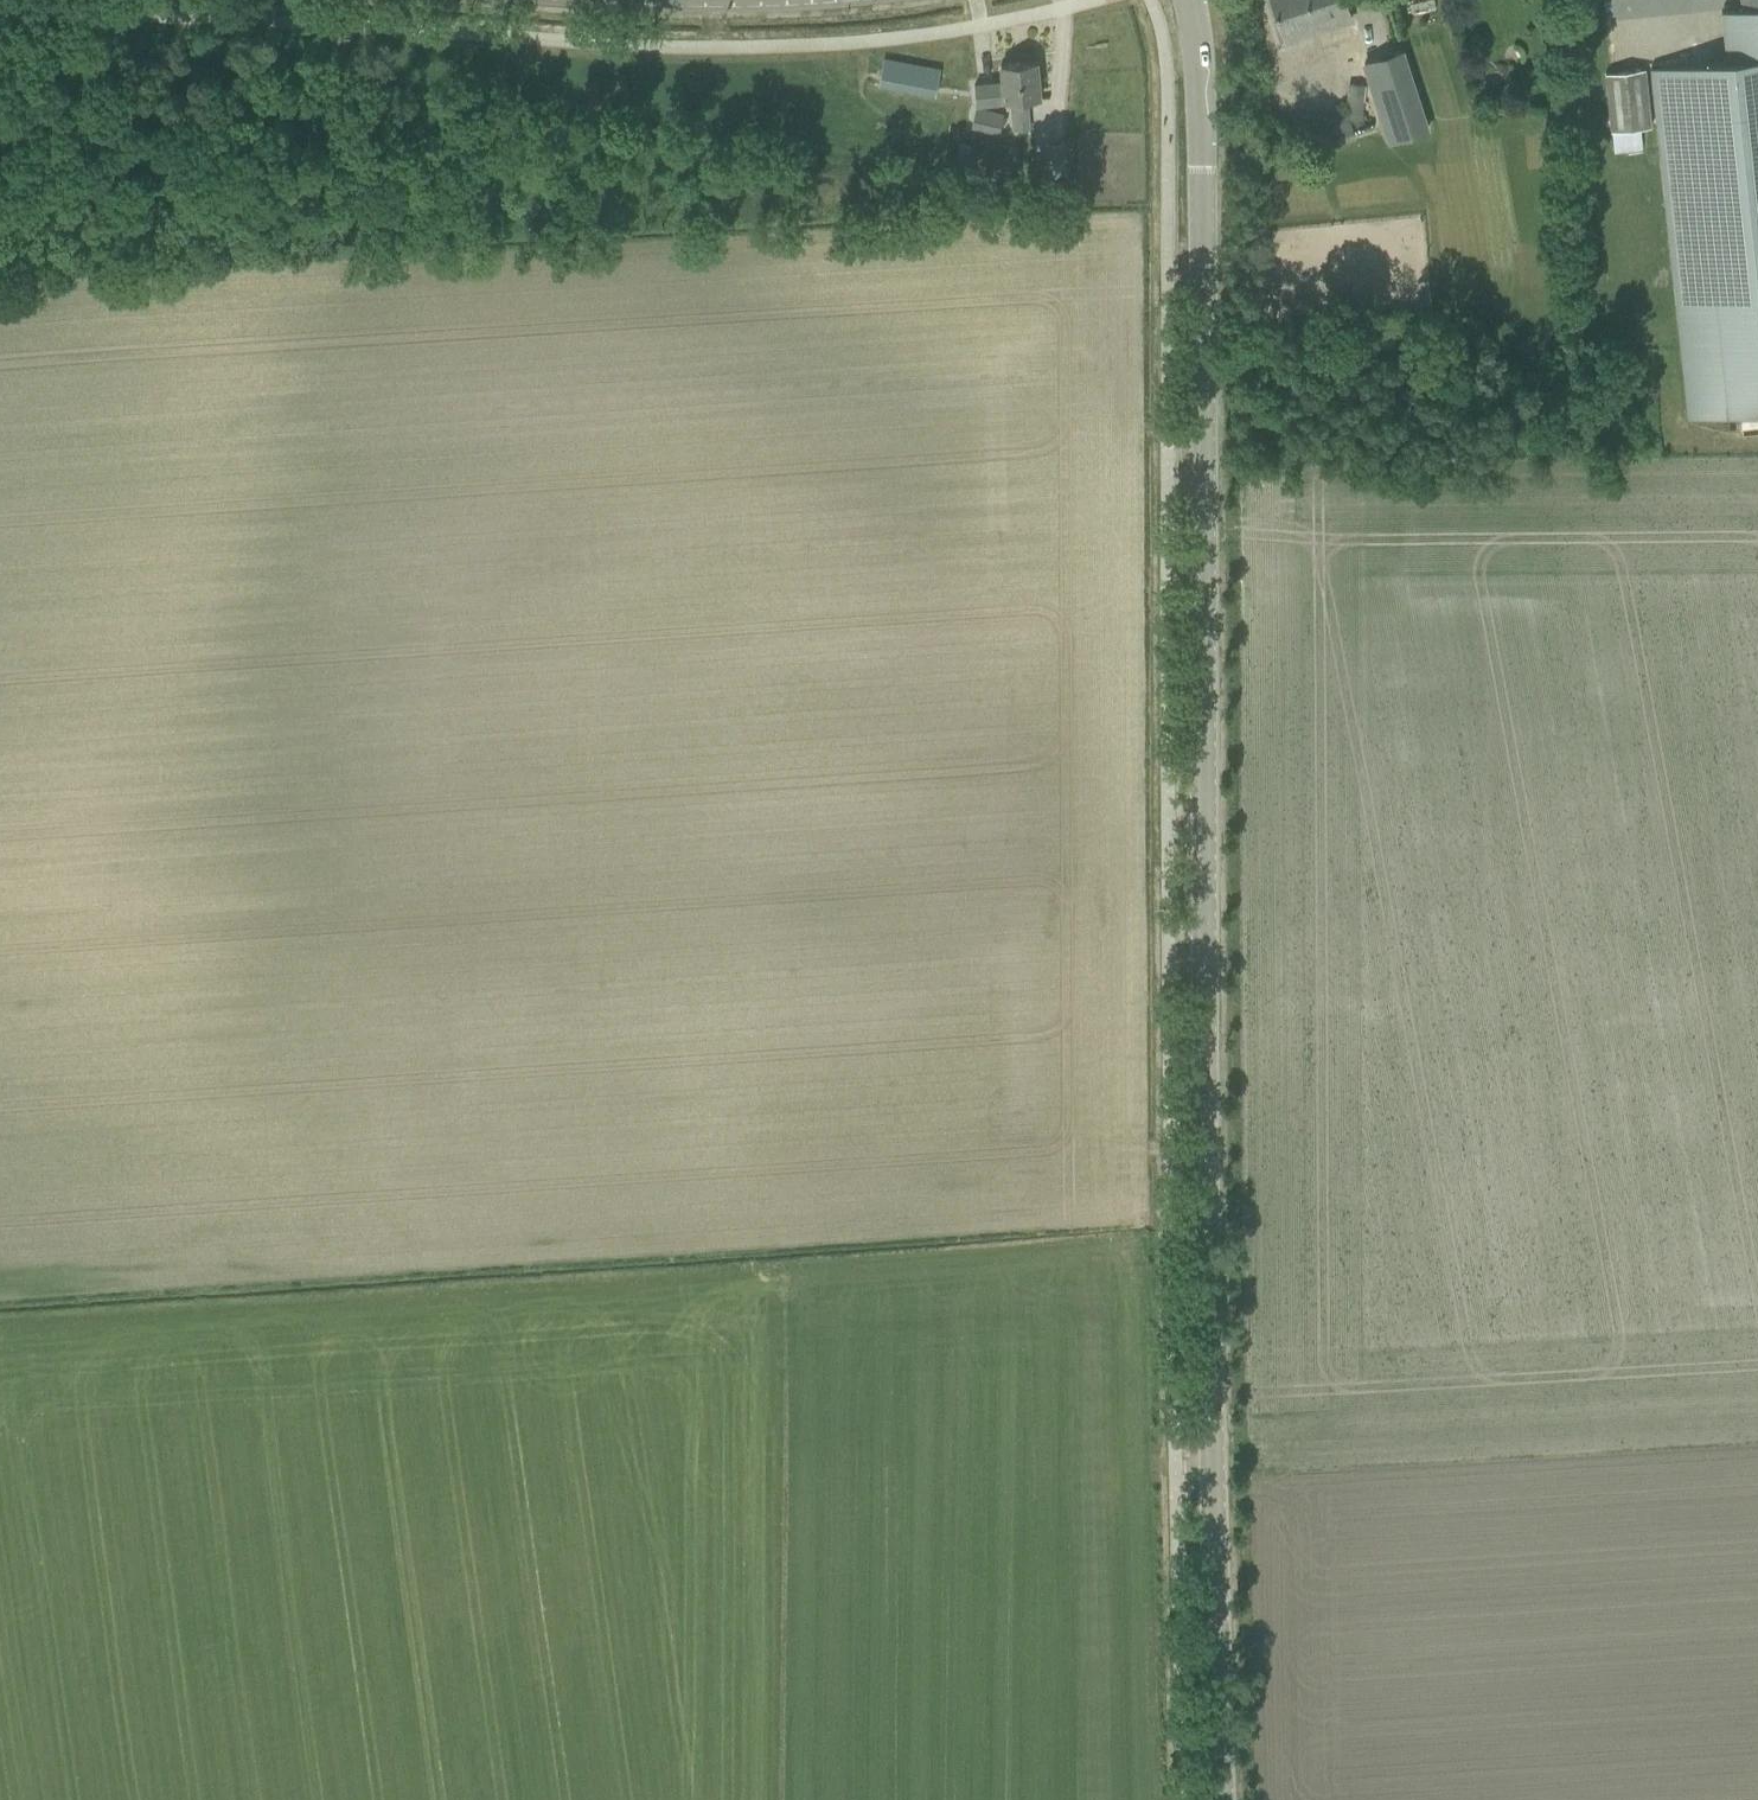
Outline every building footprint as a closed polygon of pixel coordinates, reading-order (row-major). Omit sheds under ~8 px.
[(1344,0),(1272,0),(1281,30),(1308,21),(1311,32),(1350,19),(1344,0)] [(1741,9),(1721,11),(1726,60),(1650,68),(1687,417),(1737,412),(1738,429),(1757,427),(1757,0),(1740,0),(1741,9)] [(1364,63),(1389,142),(1426,130),(1401,51),(1364,63)] [(878,85),(934,95),(939,71),(883,60),(878,85)] [(1026,100),(1039,99),(1036,61),(1000,64),(1002,82),(974,84),(976,104),(1011,101),(1013,129),(1029,128),(1026,100)] [(1605,73),(1611,130),(1650,126),(1644,69),(1605,73)] [(999,134),(1004,113),(976,107),(971,128),(999,134)] [(1043,144),(1044,175),(1066,174),(1064,143),(1043,144)]
